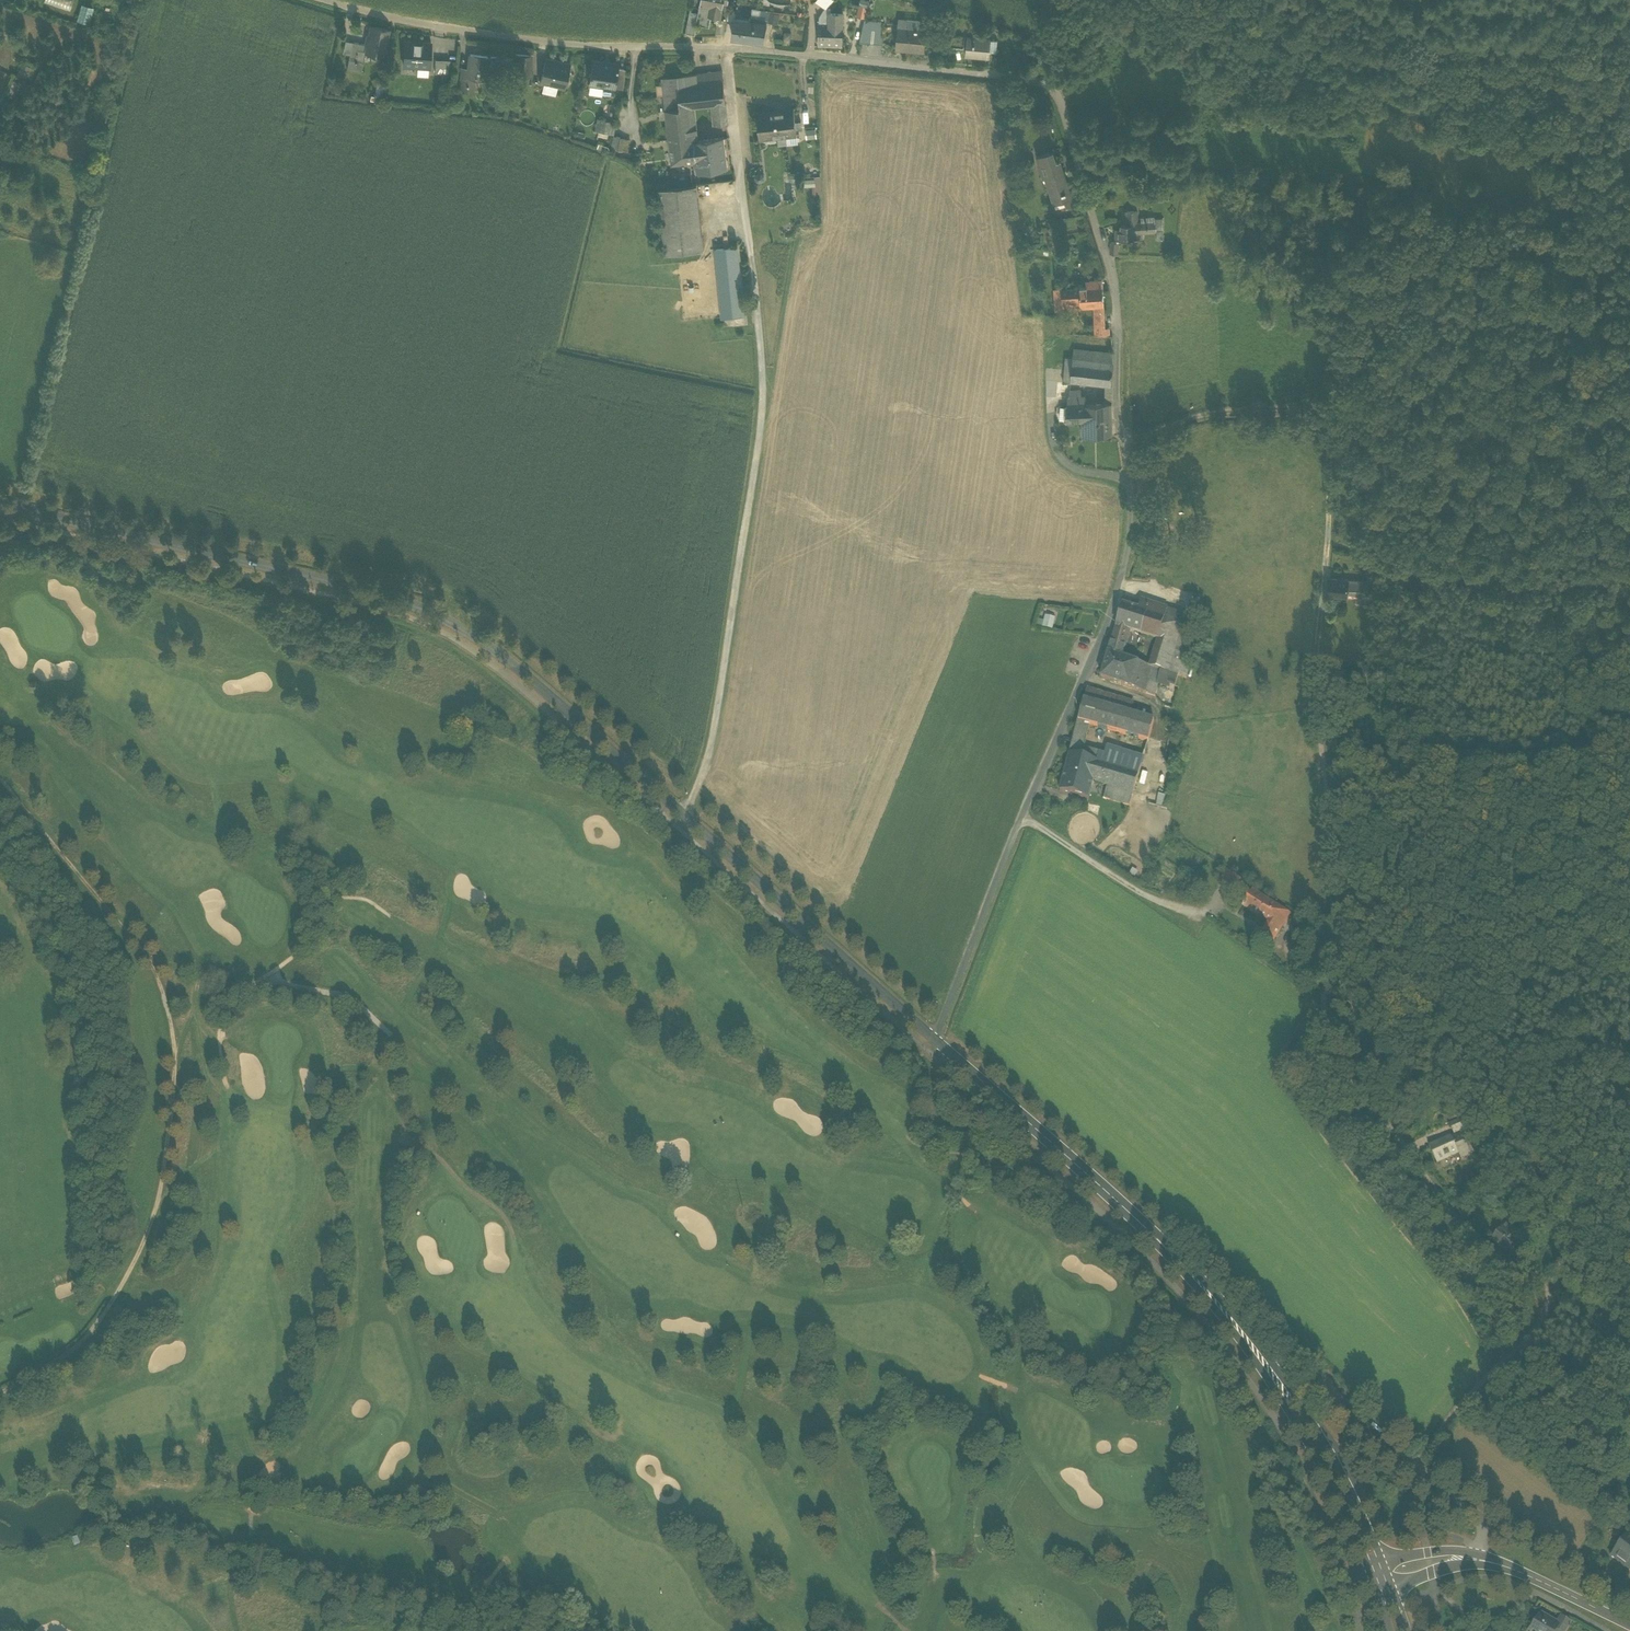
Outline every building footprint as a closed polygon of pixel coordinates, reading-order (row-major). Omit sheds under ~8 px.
[(70,9),(73,0),(44,0),(70,9)] [(699,12),(696,23),(697,23),(709,26),(711,16),(720,18),(722,9),(724,0),(701,0),(699,12)] [(75,19),(88,22),(93,6),(80,2),(75,19)] [(865,18),(868,6),(860,5),(858,16),(865,18)] [(818,46),(841,47),(843,12),(831,12),(831,8),(825,8),(823,11),(819,17),(819,18),(818,18),(818,19),(819,19),(818,46)] [(686,32),(695,34),(697,23),(696,23),(699,12),(690,11),(687,25),(686,32)] [(732,37),(761,41),(767,23),(751,21),(736,18),(732,37)] [(860,42),(882,44),(884,22),(865,20),(860,42)] [(896,47),(924,50),(926,34),(927,28),(898,26),(896,47)] [(366,51),(384,55),(389,30),(371,27),(367,45),(366,51)] [(949,47),(964,48),(965,36),(945,35),(945,43),(950,43),(949,47)] [(966,55),(989,57),(990,51),(991,39),(968,36),(966,55)] [(342,56),(349,58),(352,42),(345,40),(342,56)] [(403,66),(430,68),(431,43),(405,41),(403,66)] [(367,45),(352,42),(349,58),(347,69),(362,72),(366,51),(367,45)] [(515,53),(511,91),(519,90),(520,83),(531,84),(533,70),(528,69),(529,62),(530,54),(515,53)] [(475,78),(486,79),(489,56),(470,54),(469,68),(467,77),(475,78)] [(540,83),(564,88),(569,64),(546,59),(540,83)] [(435,73),(449,74),(449,60),(435,60),(435,73)] [(603,87),(611,88),(611,87),(614,87),(617,67),(617,64),(593,60),(589,83),(603,85),(603,87)] [(33,68),(22,62),(15,77),(25,82),(33,68)] [(459,91),(474,92),(475,78),(467,77),(469,68),(462,67),(459,91)] [(614,87),(622,88),(625,69),(617,67),(614,87)] [(722,71),(696,74),(696,75),(697,83),(723,80),(722,71)] [(696,74),(678,76),(679,85),(697,83),(696,75),(696,74)] [(681,108),(679,85),(678,76),(662,77),(672,163),(677,163),(696,160),(693,141),(694,141),(690,107),(681,108)] [(24,85),(14,80),(6,94),(17,99),(24,85)] [(679,85),(681,108),(690,107),(712,105),(726,103),(723,80),(697,83),(679,85)] [(712,105),(714,125),(728,123),(726,103),(712,105)] [(797,136),(796,128),(795,120),(794,109),(757,113),(760,136),(786,134),(786,137),(797,136)] [(613,133),(615,121),(595,117),(593,129),(613,133)] [(805,137),(815,137),(815,128),(805,128),(805,137)] [(611,148),(617,149),(620,136),(613,135),(611,148)] [(723,138),(694,141),(693,141),(696,160),(697,171),(727,167),(723,138)] [(1045,175),(1054,204),(1071,199),(1070,191),(1060,160),(1056,161),(1053,151),(1037,156),(1043,175),(1045,175)] [(821,192),(820,176),(802,177),(803,185),(812,185),(812,193),(821,192)] [(659,188),(665,253),(703,249),(697,184),(659,188)] [(1144,197),(1155,198),(1155,188),(1145,188),(1144,197)] [(1071,199),(1073,205),(1081,203),(1076,189),(1070,191),(1071,199)] [(1123,240),(1123,241),(1127,241),(1127,240),(1143,240),(1142,233),(1157,233),(1157,240),(1163,240),(1163,231),(1163,219),(1154,219),(1155,223),(1137,224),(1137,212),(1126,211),(1126,225),(1121,225),(1121,229),(1115,229),(1115,238),(1116,238),(1116,240),(1123,240)] [(1044,229),(1046,243),(1052,242),(1049,228),(1044,229)] [(716,248),(722,317),(744,315),(737,246),(716,248)] [(1055,288),(1056,308),(1094,306),(1103,305),(1104,305),(1102,280),(1090,280),(1090,286),(1055,288)] [(1095,334),(1109,335),(1109,327),(1104,328),(1103,305),(1094,306),(1095,334)] [(1074,345),(1073,356),(1114,361),(1113,351),(1074,345)] [(1071,381),(1071,379),(1073,356),(1066,355),(1064,381),(1071,381)] [(1114,361),(1073,356),(1071,379),(1106,384),(1112,385),(1114,361)] [(1069,394),(1069,403),(1085,403),(1085,394),(1069,394)] [(1082,419),(1083,434),(1112,434),(1112,402),(1105,402),(1085,403),(1069,403),(1067,420),(1082,419)] [(1366,581),(1377,583),(1378,576),(1367,574),(1366,581)] [(1328,594),(1347,596),(1348,579),(1330,577),(1328,594)] [(1366,581),(1348,579),(1347,596),(1364,598),(1366,581)] [(1120,603),(1136,607),(1138,600),(1122,596),(1120,603)] [(1142,612),(1153,615),(1155,608),(1150,606),(1150,604),(1142,601),(1140,608),(1143,608),(1142,612)] [(1167,609),(1156,605),(1155,608),(1153,615),(1164,619),(1167,609)] [(1130,632),(1158,640),(1159,640),(1165,619),(1164,619),(1153,615),(1142,612),(1139,611),(1122,607),(1116,628),(1130,632)] [(1167,609),(1164,619),(1165,619),(1159,640),(1158,640),(1154,653),(1150,667),(1131,661),(1120,686),(1155,696),(1158,685),(1169,688),(1170,685),(1175,686),(1178,676),(1186,679),(1196,647),(1187,644),(1195,617),(1167,609)] [(1044,615),(1043,621),(1037,620),(1035,626),(1052,629),(1054,617),(1044,615)] [(1130,632),(1116,628),(1113,640),(1126,645),(1130,632)] [(1371,645),(1379,646),(1379,630),(1371,629),(1371,645)] [(1108,654),(1122,659),(1126,645),(1113,640),(1108,654)] [(1101,680),(1120,686),(1131,661),(1122,659),(1108,654),(1101,680)] [(1134,703),(1087,689),(1084,701),(1131,714),(1134,703)] [(1084,701),(1078,722),(1089,725),(1148,741),(1154,720),(1131,714),(1084,701)] [(1085,740),(1089,725),(1078,722),(1074,737),(1085,740)] [(1074,737),(1072,745),(1083,748),(1085,740),(1074,737)] [(1133,794),(1139,774),(1102,764),(1099,763),(1102,754),(1083,749),(1083,748),(1072,745),(1069,754),(1098,762),(1093,782),(1107,786),(1133,794)] [(1107,747),(1102,764),(1139,774),(1144,757),(1107,747)] [(1060,791),(1088,799),(1093,782),(1098,762),(1069,754),(1060,791)] [(1130,806),(1133,794),(1107,786),(1104,799),(1130,806)] [(1162,804),(1164,793),(1157,792),(1155,803),(1162,804)] [(1219,885),(1232,892),(1240,879),(1227,872),(1219,885)] [(1251,940),(1268,950),(1284,924),(1285,924),(1291,915),(1252,893),(1244,907),(1270,923),(1264,933),(1258,929),(1251,940)] [(1329,947),(1333,948),(1335,942),(1325,939),(1323,944),(1329,947)] [(1313,968),(1320,971),(1328,951),(1322,949),(1318,958),(1317,957),(1313,968)] [(1460,1134),(1461,1135),(1467,1131),(1462,1120),(1450,1125),(1454,1134),(1459,1132),(1460,1134)] [(1430,1148),(1437,1164),(1458,1154),(1461,1160),(1471,1155),(1461,1135),(1460,1134),(1452,1138),(1430,1148)] [(1491,1242),(1506,1254),(1520,1237),(1511,1230),(1507,1235),(1502,1229),(1491,1242)] [(1629,1570),(1629,1536),(1628,1534),(1620,1544),(1610,1557),(1622,1566),(1623,1565),(1629,1570)] [(1559,1626),(1541,1616),(1532,1630),(1556,1630),(1559,1626)] [(1571,1625),(1562,1620),(1559,1626),(1556,1630),(1568,1630),(1571,1625)]
